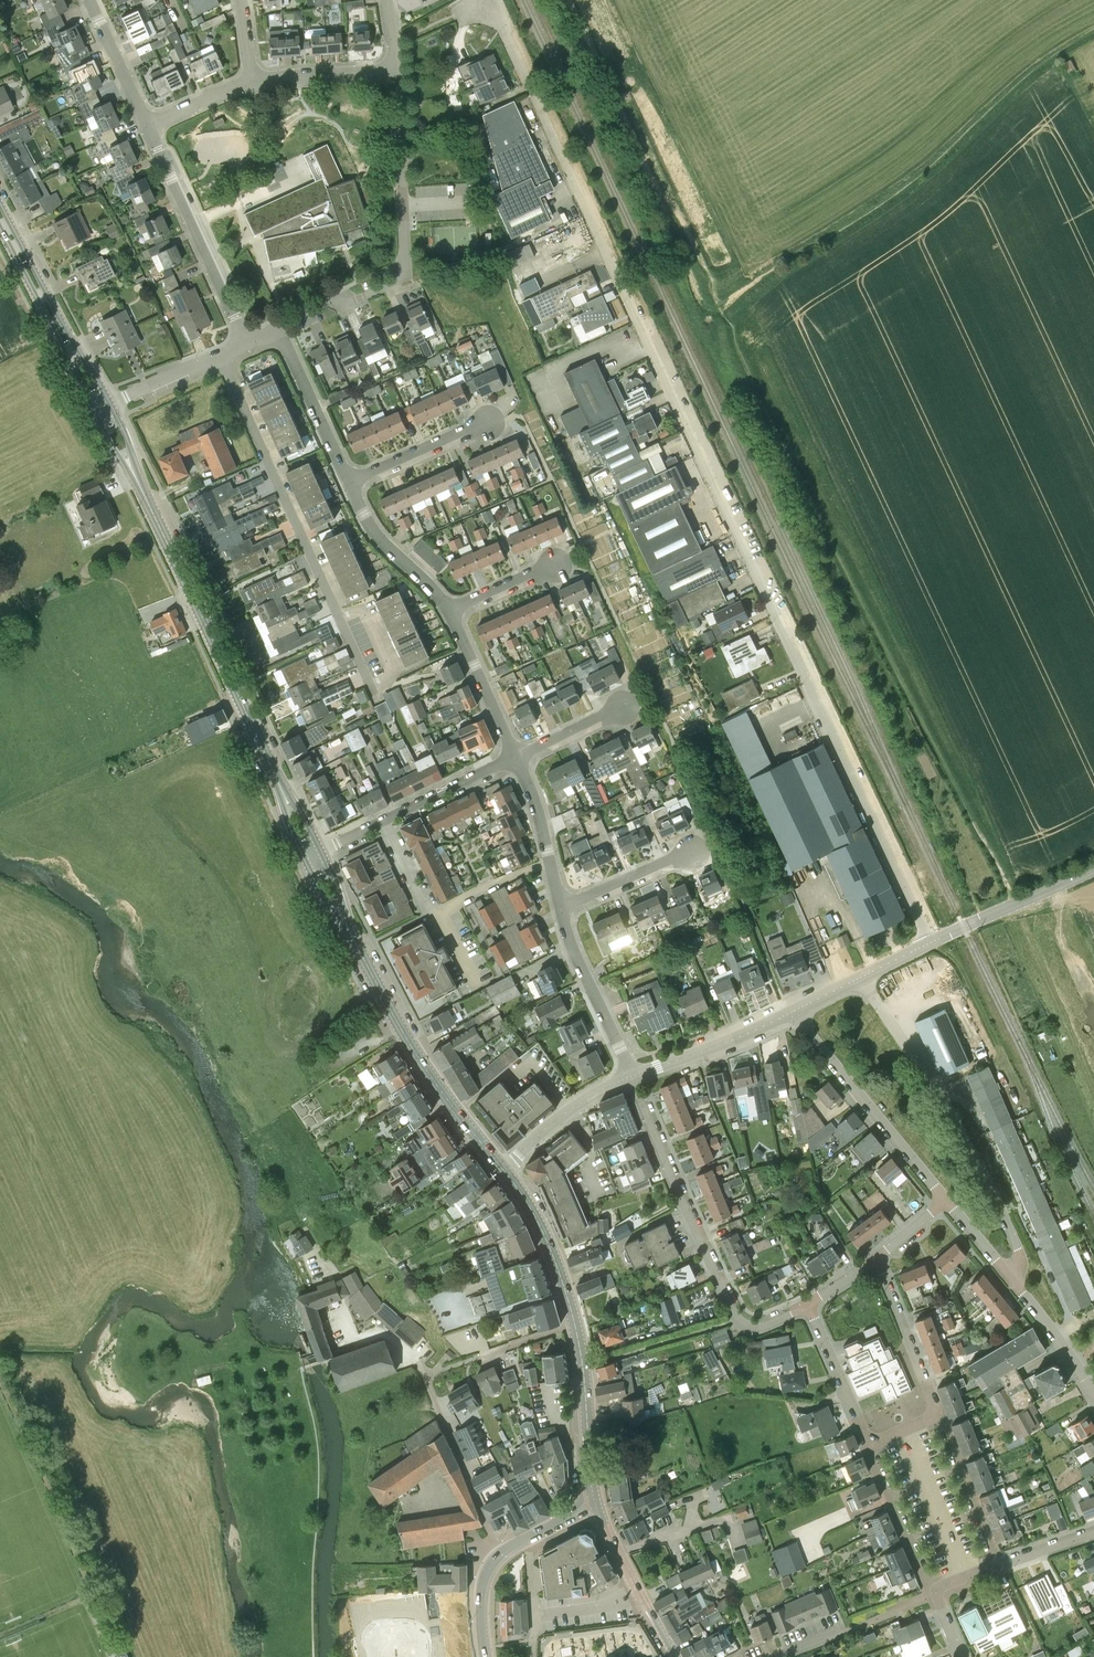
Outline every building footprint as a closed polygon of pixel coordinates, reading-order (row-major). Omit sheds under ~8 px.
[(63,21),(59,13),(67,10),(62,0),(58,0),(44,7),(47,12),(39,16),(45,29),(63,21)] [(196,15),(219,4),(217,0),(189,0),(196,15)] [(282,5),(289,4),(288,0),(263,0),(265,9),(282,6),(282,5)] [(353,8),(364,6),(363,0),(359,0),(344,2),(346,11),(351,10),(351,8),(353,8)] [(128,31),(143,23),(137,10),(121,17),(128,31)] [(162,15),(166,25),(172,22),(168,12),(162,15)] [(202,30),(216,24),(226,19),(224,13),(199,24),(202,30)] [(198,24),(204,21),(201,15),(195,18),(195,19),(191,21),(193,26),(193,27),(198,25),(198,24)] [(61,44),(79,36),(74,26),(66,29),(63,21),(45,29),(52,43),(59,39),(61,44)] [(169,35),(177,31),(172,22),(166,25),(164,26),(165,29),(156,33),(158,40),(169,35)] [(134,44),(149,36),(143,23),(128,31),(134,44)] [(327,52),(325,34),(325,28),(308,29),(306,31),(304,34),(305,38),(311,37),(312,53),(327,52)] [(299,54),(298,36),(297,29),(293,29),(293,37),(283,37),(285,55),(299,54)] [(171,41),(179,37),(177,31),(169,35),(171,41)] [(369,49),(368,31),(353,32),(354,50),(369,49)] [(189,39),(186,32),(181,35),(184,41),(189,39)] [(325,34),(327,52),(341,51),(340,33),(325,34)] [(63,67),(80,59),(76,51),(84,48),(79,36),(61,44),(64,50),(57,54),(63,67)] [(186,57),(181,45),(182,44),(179,37),(171,41),(174,48),(180,60),(186,57)] [(270,56),(285,55),(283,37),(269,38),(270,56)] [(11,51),(6,41),(3,43),(8,52),(11,51)] [(139,56),(152,50),(149,43),(136,49),(139,56)] [(223,67),(215,51),(212,44),(199,50),(209,73),(223,67)] [(174,63),(180,60),(174,48),(168,50),(174,63)] [(142,62),(145,60),(155,56),(152,50),(139,56),(142,62)] [(196,79),(209,73),(199,50),(186,57),(196,79)] [(25,59),(22,53),(16,55),(19,62),(25,59)] [(475,87),(502,75),(492,54),(472,63),(465,64),(457,67),(463,81),(471,78),(475,87)] [(96,75),(91,64),(84,67),(80,59),(63,67),(69,80),(76,77),(79,83),(96,75)] [(184,85),(174,63),(161,68),(171,91),(184,85)] [(158,97),(171,91),(161,68),(159,69),(157,71),(154,74),(154,77),(149,79),(158,97)] [(80,105),(97,97),(94,89),(101,86),(96,75),(79,83),(82,88),(74,92),(80,105)] [(473,88),(480,103),(509,90),(502,75),(475,87),(473,88)] [(13,108),(3,87),(0,88),(0,114),(13,108)] [(96,120),(114,113),(109,102),(101,105),(97,97),(80,105),(86,118),(94,115),(96,120)] [(28,103),(32,111),(39,108),(36,100),(28,103)] [(506,227),(545,209),(539,197),(549,192),(552,185),(550,180),(550,179),(545,171),(546,170),(545,170),(538,153),(538,152),(537,152),(525,127),(526,127),(526,126),(525,126),(513,100),(482,115),(484,122),(467,127),(480,177),(487,175),(478,140),(488,137),(501,191),(491,195),(506,227)] [(26,170),(38,164),(38,163),(35,165),(22,141),(31,136),(25,125),(28,124),(29,128),(41,123),(39,117),(43,114),(40,108),(5,124),(0,127),(0,139),(8,135),(10,140),(11,141),(0,147),(0,159),(10,178),(26,170)] [(98,143),(115,135),(111,127),(119,124),(114,113),(96,120),(89,124),(91,130),(92,130),(98,143)] [(215,127),(224,123),(222,118),(213,122),(215,127)] [(114,158),(131,151),(126,140),(118,143),(115,135),(98,143),(104,156),(111,152),(114,158)] [(73,154),(68,145),(62,148),(67,157),(73,154)] [(115,181),(132,173),(128,165),(136,162),(131,151),(114,158),(116,164),(109,167),(115,181)] [(277,183),(301,172),(294,157),(270,168),(277,183)] [(34,184),(41,180),(37,171),(41,169),(38,164),(26,170),(10,178),(17,190),(33,181),(34,184)] [(132,196),(148,189),(143,178),(136,181),(132,173),(115,181),(121,194),(129,190),(132,196)] [(244,214),(254,235),(262,232),(265,238),(263,238),(268,262),(283,258),(282,254),(293,252),(294,256),(304,254),(303,249),(329,243),(330,248),(341,245),(340,241),(344,240),(345,244),(347,249),(365,240),(363,232),(370,229),(354,179),(326,188),(321,191),(318,184),(307,190),(305,186),(296,190),(298,194),(277,204),(275,200),(274,200),(265,204),(267,208),(257,213),(255,209),(244,214)] [(72,181),(49,194),(41,180),(34,184),(33,181),(17,190),(25,206),(38,199),(49,219),(83,201),(72,181)] [(84,189),(87,196),(95,192),(92,185),(89,187),(84,189)] [(146,213),(149,211),(146,203),(153,200),(148,189),(132,196),(134,202),(126,205),(129,212),(119,217),(123,223),(134,218),(146,213)] [(511,238),(540,225),(550,220),(545,209),(506,227),(511,238)] [(67,247),(83,239),(81,235),(88,232),(78,212),(53,224),(58,234),(61,233),(67,247)] [(150,220),(146,213),(134,218),(138,226),(144,223),(151,238),(168,231),(160,215),(150,220)] [(115,222),(105,227),(110,239),(120,234),(115,222)] [(158,253),(165,268),(181,261),(174,245),(168,248),(165,241),(142,251),(145,260),(158,253)] [(530,242),(516,247),(520,256),(533,251),(530,242)] [(98,287),(97,284),(115,275),(107,258),(101,261),(104,267),(97,270),(92,260),(75,268),(83,284),(86,283),(90,290),(98,287)] [(575,307),(570,297),(598,285),(591,269),(530,298),(543,322),(575,307)] [(294,276),(296,279),(304,276),(302,271),(301,270),(293,274),(294,276)] [(168,291),(169,291),(179,286),(173,274),(162,279),(168,291)] [(520,285),(526,296),(542,288),(536,277),(520,285)] [(199,300),(194,287),(187,291),(184,286),(169,292),(176,308),(172,309),(176,317),(199,307),(196,301),(199,300)] [(615,288),(605,292),(608,300),(618,295),(615,288)] [(604,325),(614,320),(603,295),(587,302),(590,309),(578,315),(581,323),(573,327),(581,344),(607,331),(604,325)] [(523,301),(535,326),(543,322),(530,298),(523,301)] [(422,330),(432,325),(421,301),(406,307),(413,322),(408,324),(410,328),(417,342),(418,344),(427,341),(422,330)] [(180,325),(183,324),(190,339),(200,334),(197,329),(210,324),(202,305),(199,307),(176,317),(180,325)] [(108,337),(132,326),(125,310),(101,322),(108,337)] [(390,334),(404,328),(397,312),(383,318),(390,334)] [(366,357),(385,348),(374,322),(360,329),(365,342),(360,344),(364,353),(366,357)] [(161,336),(166,333),(162,324),(157,327),(161,336)] [(116,354),(140,342),(132,326),(108,337),(116,354)] [(411,345),(417,342),(410,328),(405,331),(411,345)] [(364,353),(359,356),(349,334),(348,334),(348,335),(336,341),(335,340),(346,366),(357,361),(361,370),(370,366),(369,364),(366,357),(364,353)] [(457,346),(460,352),(474,345),(471,340),(457,346)] [(334,352),(329,354),(324,345),(325,346),(320,349),(319,347),(310,351),(314,359),(313,360),(315,364),(320,362),(328,379),(337,375),(339,379),(345,377),(334,352)] [(433,355),(430,348),(424,351),(427,358),(433,355)] [(482,366),(493,390),(505,385),(500,374),(507,370),(498,350),(490,354),(492,358),(482,363),(483,366),(482,366)] [(444,362),(441,354),(434,357),(437,365),(444,362)] [(428,360),(431,367),(437,365),(434,357),(428,360)] [(595,358),(565,373),(590,427),(620,413),(627,410),(623,401),(617,388),(619,388),(615,378),(607,382),(595,358)] [(374,362),(369,364),(370,366),(375,376),(379,374),(374,362)] [(482,395),(493,390),(482,366),(472,371),(472,370),(464,374),(469,387),(477,383),(482,395)] [(416,367),(409,370),(413,378),(419,375),(416,367)] [(406,381),(413,378),(409,370),(403,373),(406,381)] [(254,392),(277,381),(272,372),(249,383),(254,392)] [(645,376),(647,382),(654,378),(651,372),(645,376)] [(652,398),(651,396),(644,383),(642,380),(640,378),(637,377),(634,377),(631,378),(629,380),(627,382),(626,385),(626,388),(627,391),(630,398),(626,400),(623,401),(627,410),(652,398)] [(258,401),(281,391),(277,381),(254,392),(258,401)] [(470,401),(461,383),(448,389),(457,407),(470,401)] [(379,384),(373,387),(376,394),(383,392),(379,384)] [(344,389),(347,396),(352,394),(349,387),(344,389)] [(366,390),(370,397),(376,394),(373,387),(366,390)] [(331,404),(347,396),(344,389),(328,396),(331,402),(331,403),(331,404)] [(457,407),(448,389),(436,395),(444,413),(457,407)] [(262,411),(285,400),(281,391),(258,401),(262,411)] [(354,395),(347,398),(351,406),(357,403),(354,395)] [(423,401),(431,419),(444,413),(436,395),(423,401)] [(341,401),(344,409),(351,406),(347,398),(341,401)] [(266,420),(290,409),(285,400),(262,411),(266,420)] [(410,406),(404,408),(410,421),(415,418),(418,424),(431,419),(423,401),(410,407),(410,406)] [(405,423),(410,421),(404,408),(386,417),(395,435),(407,429),(405,423)] [(271,429),(294,419),(290,409),(266,420),(271,429)] [(633,420),(626,424),(636,445),(650,439),(647,432),(658,427),(651,411),(633,420)] [(601,453),(604,460),(636,445),(626,424),(620,413),(590,427),(579,433),(591,458),(601,453)] [(386,417),(373,422),(382,441),(395,435),(386,417)] [(237,468),(219,428),(215,419),(179,434),(183,444),(174,448),(175,452),(161,458),(171,481),(189,473),(181,455),(203,445),(217,476),(237,468)] [(275,438),(298,428),(294,419),(271,429),(275,438)] [(361,428),(369,446),(382,441),(373,422),(361,428)] [(279,448),(302,437),(298,428),(275,438),(279,448)] [(348,434),(356,452),(369,446),(361,428),(348,434)] [(659,433),(662,438),(669,434),(667,430),(667,429),(659,433)] [(302,437),(279,448),(283,457),(307,446),(302,437)] [(517,458),(525,454),(518,439),(505,444),(512,460),(516,467),(520,477),(521,477),(526,488),(530,487),(517,458)] [(500,465),(512,460),(505,444),(493,449),(500,465)] [(616,493),(656,475),(648,458),(643,460),(636,445),(604,460),(606,465),(603,467),(588,474),(600,500),(612,495),(616,493)] [(488,471),(488,470),(500,465),(493,449),(481,455),(488,471)] [(491,478),(488,470),(488,471),(481,455),(468,460),(475,476),(483,472),(491,490),(496,488),(491,478)] [(532,463),(534,469),(541,466),(539,459),(532,463)] [(291,482),(314,471),(310,462),(287,472),(291,482)] [(654,574),(702,550),(679,502),(682,500),(683,502),(684,503),(689,500),(689,499),(688,497),(691,496),(690,494),(693,493),(694,492),(691,486),(689,486),(688,483),(685,484),(676,465),(656,475),(616,493),(654,574)] [(442,472),(449,488),(461,482),(454,467),(442,472)] [(515,479),(520,477),(516,467),(511,470),(515,479)] [(295,491),(318,480),(314,471),(291,482),(295,491)] [(437,493),(449,488),(442,472),(430,478),(437,493)] [(491,478),(496,488),(500,486),(496,476),(491,478)] [(424,499),(437,493),(430,478),(418,483),(424,499)] [(522,484),(520,479),(511,483),(513,488),(522,484)] [(80,487),(83,495),(100,487),(96,480),(80,487)] [(300,500),(323,490),(318,480),(295,491),(300,500)] [(203,511),(253,488),(250,481),(238,486),(231,489),(230,487),(233,486),(230,481),(196,496),(203,511)] [(476,496),(478,495),(483,493),(477,481),(471,484),(476,496)] [(412,504),(424,499),(418,483),(405,488),(412,504)] [(469,499),(476,496),(471,484),(464,487),(469,499)] [(200,528),(232,514),(228,507),(244,499),(256,494),(253,488),(203,511),(209,524),(200,528)] [(400,509),(412,504),(405,488),(393,494),(400,509)] [(304,510),(327,499),(323,490),(300,500),(304,510)] [(483,493),(478,495),(483,505),(489,503),(485,492),(483,493)] [(106,526),(107,529),(115,525),(105,503),(106,500),(104,493),(77,504),(85,523),(82,524),(87,536),(99,531),(98,530),(106,526)] [(269,496),(272,502),(278,499),(275,493),(269,496)] [(453,495),(457,505),(459,509),(463,507),(457,493),(453,495)] [(388,515),(400,509),(393,494),(381,499),(388,515)] [(452,507),(457,505),(453,495),(448,498),(452,507)] [(308,519),(331,508),(327,499),(304,510),(308,519)] [(547,512),(543,502),(532,506),(536,517),(547,512)] [(428,507),(432,516),(437,514),(433,504),(428,507)] [(522,522),(518,512),(515,506),(510,508),(513,514),(527,548),(539,543),(533,527),(525,530),(522,522)] [(427,518),(432,516),(428,507),(423,509),(427,518)] [(254,520),(265,515),(262,508),(235,521),(232,514),(200,528),(203,536),(212,532),(215,537),(246,524),(254,520)] [(313,528),(336,518),(331,508),(308,519),(313,528)] [(484,512),(489,523),(495,520),(491,510),(484,512)] [(527,548),(513,514),(508,516),(515,534),(508,537),(515,553),(527,548)] [(254,520),(257,526),(268,521),(265,515),(254,520)] [(408,527),(413,525),(409,515),(403,517),(408,527)] [(545,521),(552,537),(564,532),(557,516),(545,521)] [(403,529),(408,527),(403,517),(399,519),(403,529)] [(539,543),(552,537),(545,521),(533,527),(539,543)] [(249,530),(246,524),(215,537),(221,551),(227,548),(250,538),(253,537),(253,536),(244,540),(241,533),(249,530)] [(483,538),(488,536),(484,527),(479,529),(483,538)] [(483,538),(479,529),(474,531),(478,540),(477,541),(480,549),(474,552),(481,567),(493,562),(487,546),(486,547),(483,538)] [(326,550),(349,540),(345,530),(322,541),(326,550)] [(272,544),(284,539),(281,532),(252,545),(251,543),(252,543),(250,538),(227,548),(233,562),(264,548),(272,544)] [(454,539),(458,549),(463,547),(459,537),(454,539)] [(448,563),(443,557),(422,538),(413,549),(439,573),(448,563)] [(284,539),(272,544),(275,551),(287,545),(284,539)] [(454,551),(458,549),(454,539),(450,541),(454,551)] [(331,560),(354,549),(349,540),(326,550),(331,560)] [(487,546),(493,562),(506,557),(499,541),(487,546)] [(668,603),(728,575),(713,545),(702,550),(654,574),(668,603)] [(233,562),(240,575),(265,564),(265,563),(263,564),(260,558),(267,554),(264,548),(233,562)] [(335,569),(358,558),(354,549),(331,560),(335,569)] [(468,573),(481,567),(474,552),(462,557),(468,573)] [(456,578),(468,573),(462,557),(449,562),(456,578)] [(339,578),(362,568),(358,558),(335,569),(339,578)] [(343,588),(366,577),(362,568),(339,578),(343,588)] [(256,599),(306,577),(303,570),(283,580),(276,583),(273,576),(275,575),(275,574),(250,587),(256,599)] [(702,615),(701,612),(727,600),(722,589),(732,584),(728,575),(668,603),(678,626),(702,615)] [(262,613),(285,603),(282,596),(298,589),(297,589),(309,583),(306,577),(256,599),(262,613)] [(366,577),(343,588),(348,597),(371,586),(366,577)] [(594,603),(602,600),(594,581),(586,584),(584,579),(572,584),(579,600),(590,595),(594,603)] [(579,600),(572,584),(559,590),(566,606),(567,605),(568,608),(563,610),(569,624),(576,621),(571,610),(576,608),(576,609),(582,606),(579,600)] [(381,610),(404,599),(399,590),(377,601),(381,610)] [(556,619),(561,617),(551,594),(538,599),(545,614),(552,611),(556,619)] [(307,609),(318,604),(315,597),(304,603),(307,609)] [(385,619),(408,609),(404,599),(381,610),(385,619)] [(533,620),(545,614),(538,599),(526,604),(533,620)] [(734,633),(731,628),(749,618),(745,611),(746,610),(745,609),(741,601),(715,615),(718,621),(711,624),(719,640),(734,633)] [(268,627),(298,613),(295,606),(288,610),(285,603),(262,613),(268,627)] [(309,615),(321,610),(318,604),(307,609),(309,615)] [(533,620),(526,604),(514,610),(521,625),(528,622),(535,638),(540,636),(536,627),(533,620)] [(175,637),(187,632),(176,608),(164,613),(165,616),(151,622),(157,634),(171,628),(172,631),(175,637)] [(389,629),(412,618),(408,609),(385,619),(389,629)] [(509,630),(521,625),(514,610),(502,615),(509,630)] [(274,640),(297,630),(294,623),(301,619),(298,613),(268,627),(274,640)] [(496,636),(509,630),(502,615),(490,621),(496,636)] [(394,638),(417,627),(412,618),(389,629),(394,638)] [(701,625),(698,618),(690,622),(694,629),(701,625)] [(489,639),(496,636),(490,621),(477,626),(488,650),(493,647),(489,639)] [(326,641),(334,637),(328,624),(316,630),(316,629),(300,636),(297,630),(274,640),(281,654),(319,636),(321,642),(326,640),(326,641)] [(536,627),(540,636),(545,634),(541,625),(536,627)] [(398,647),(421,637),(417,627),(394,638),(398,647)] [(716,639),(712,631),(703,636),(706,644),(716,639)] [(337,636),(334,637),(326,641),(329,646),(334,644),(335,644),(337,648),(341,646),(337,636)] [(512,639),(516,647),(521,645),(517,636),(512,639)] [(748,661),(752,670),(771,660),(764,647),(755,652),(748,636),(723,647),(733,668),(748,661)] [(402,657),(425,646),(421,637),(398,647),(402,657)] [(510,649),(516,647),(512,639),(507,641),(510,649)] [(542,650),(539,643),(532,646),(535,652),(542,650)] [(425,646),(402,657),(407,666),(429,655),(425,646)] [(621,679),(613,664),(621,660),(614,647),(607,650),(610,656),(597,663),(600,670),(608,685),(621,679)] [(288,682),(339,659),(336,653),(307,666),(306,664),(307,663),(305,658),(308,657),(282,668),(275,671),(281,685),(288,682)] [(295,695),(317,685),(314,678),(341,665),(339,659),(288,682),(295,695)] [(449,685),(465,677),(458,661),(449,665),(449,664),(441,668),(449,685)] [(589,667),(586,661),(580,664),(573,667),(577,676),(579,680),(587,676),(595,691),(608,685),(600,670),(597,663),(589,667)] [(498,675),(511,669),(508,662),(495,668),(498,675)] [(504,687),(518,680),(514,671),(500,678),(504,687)] [(566,706),(556,686),(545,691),(540,679),(536,681),(533,675),(527,678),(529,682),(528,682),(535,697),(541,694),(551,713),(566,706)] [(579,680),(577,676),(556,686),(566,706),(581,698),(578,692),(583,690),(584,691),(584,690),(579,680)] [(730,710),(760,695),(753,679),(722,693),(730,710)] [(295,695),(301,709),(351,686),(348,680),(323,691),(322,688),(319,689),(317,685),(295,695)] [(443,708),(473,694),(468,684),(459,689),(459,691),(439,700),(443,707),(443,708)] [(300,726),(307,722),(323,715),(332,711),(332,710),(329,712),(327,707),(326,707),(325,705),(354,692),(351,686),(301,709),(303,714),(296,717),(300,726)] [(406,704),(403,697),(399,687),(392,690),(399,707),(406,704)] [(537,720),(529,703),(526,697),(519,701),(512,688),(506,691),(524,726),(532,722),(536,720),(537,720)] [(394,710),(399,707),(392,690),(394,696),(389,699),(394,710)] [(368,700),(365,692),(358,694),(362,703),(368,700)] [(473,694),(443,708),(443,707),(439,709),(443,717),(444,720),(459,713),(458,711),(467,706),(468,709),(478,704),(473,694)] [(415,720),(427,715),(419,699),(408,704),(415,720)] [(391,712),(392,712),(386,701),(375,706),(380,717),(391,712)] [(408,704),(401,707),(404,713),(410,711),(408,704)] [(344,718),(356,713),(353,707),(342,713),(344,718)] [(210,736),(207,730),(229,720),(223,708),(191,723),(200,741),(210,736)] [(323,715),(324,718),(321,719),(322,719),(323,722),(324,725),(338,718),(337,716),(334,710),(332,711),(323,715)] [(784,762),(773,767),(747,711),(722,723),(749,778),(750,778),(793,870),(827,854),(827,853),(784,762)] [(380,717),(383,723),(392,719),(392,715),(391,712),(380,717)] [(449,720),(451,725),(462,719),(460,715),(449,720)] [(463,739),(488,728),(484,718),(474,723),(473,722),(459,729),(454,731),(455,733),(446,737),(447,738),(450,745),(463,739)] [(309,725),(310,729),(323,722),(322,719),(309,725)] [(352,730),(359,727),(357,721),(350,725),(352,730)] [(384,729),(380,721),(371,726),(375,734),(384,729)] [(290,757),(308,749),(309,748),(304,738),(326,727),(324,725),(323,722),(310,729),(300,733),(282,742),(290,757)] [(649,742),(656,739),(648,723),(640,728),(641,728),(634,732),(633,731),(640,746),(641,748),(635,752),(641,765),(648,761),(644,753),(653,749),(649,742)] [(359,727),(352,730),(343,735),(352,752),(368,744),(359,727)] [(485,749),(496,744),(488,728),(463,739),(467,747),(482,741),(485,749)] [(428,746),(434,744),(430,734),(424,737),(428,746)] [(631,743),(624,746),(620,737),(605,744),(618,771),(626,767),(637,789),(640,788),(650,783),(641,765),(635,752),(631,743)] [(447,739),(434,745),(434,746),(441,762),(468,750),(467,747),(463,739),(450,745),(447,738),(447,739)] [(827,853),(867,834),(823,743),(784,762),(827,853)] [(416,790),(427,785),(415,761),(406,744),(407,746),(402,748),(410,763),(404,766),(416,790)] [(609,776),(618,771),(605,744),(591,751),(595,760),(589,763),(596,778),(608,773),(609,776)] [(318,770),(314,763),(320,760),(315,749),(301,756),(303,760),(293,764),(300,778),(318,770)] [(357,767),(350,753),(341,758),(343,763),(347,762),(350,770),(357,767)] [(441,772),(432,753),(415,761),(427,785),(437,780),(443,777),(441,772)] [(416,790),(404,766),(400,768),(394,755),(388,758),(392,765),(406,795),(416,790)] [(395,801),(406,795),(392,765),(388,758),(377,763),(388,785),(387,785),(395,801)] [(583,790),(590,787),(576,759),(562,765),(571,784),(578,780),(583,790)] [(366,766),(372,778),(376,776),(370,764),(366,766)] [(563,787),(571,784),(562,765),(548,772),(562,801),(568,798),(563,787)] [(314,793),(330,785),(324,774),(309,781),(314,793)] [(664,789),(667,786),(661,780),(658,782),(656,784),(662,791),(664,789)] [(389,804),(381,788),(379,782),(373,785),(375,791),(370,793),(378,809),(389,804)] [(499,805),(516,796),(511,784),(502,788),(499,782),(486,788),(491,800),(495,798),(499,805)] [(320,804),(336,796),(330,785),(314,793),(320,804)] [(645,798),(644,796),(640,788),(637,789),(634,790),(637,796),(639,801),(645,798)] [(464,797),(472,815),(479,811),(483,819),(488,817),(475,791),(464,797)] [(358,799),(364,810),(366,815),(378,809),(370,793),(358,799)] [(325,815),(341,807),(336,796),(320,804),(325,815)] [(515,811),(516,811),(522,808),(516,796),(499,805),(502,811),(494,815),(496,820),(498,819),(515,811)] [(665,806),(676,830),(689,824),(686,816),(694,813),(687,796),(678,800),(679,801),(666,807),(665,805),(665,806)] [(465,818),(472,815),(464,797),(452,803),(465,828),(469,826),(465,818)] [(360,812),(364,810),(358,799),(355,800),(360,812)] [(460,831),(465,828),(452,803),(440,808),(449,826),(456,823),(460,831)] [(645,812),(641,804),(634,807),(637,815),(645,812)] [(663,836),(676,830),(665,806),(653,811),(645,814),(653,831),(660,828),(663,836)] [(341,807),(325,815),(331,827),(347,819),(341,807)] [(442,830),(449,826),(440,808),(427,815),(431,823),(438,838),(444,835),(442,830)] [(565,821),(577,815),(575,811),(574,809),(562,814),(565,821)] [(521,822),(516,811),(515,811),(498,819),(496,820),(489,823),(483,826),(484,829),(491,825),(492,827),(500,823),(503,831),(521,822)] [(647,833),(653,831),(645,814),(633,820),(637,830),(631,833),(637,847),(650,841),(647,833)] [(431,823),(427,815),(425,816),(422,817),(425,825),(431,823)] [(568,829),(581,824),(578,815),(577,815),(565,821),(568,829)] [(612,842),(608,833),(601,818),(595,821),(603,841),(598,844),(599,847),(593,850),(599,864),(612,858),(606,845),(612,842)] [(411,846),(412,846),(423,840),(414,821),(407,824),(401,827),(404,832),(409,841),(411,845),(411,846)] [(520,836),(520,837),(527,833),(521,822),(503,831),(506,837),(498,841),(500,845),(501,845),(502,845),(520,836)] [(631,833),(628,825),(615,831),(614,830),(608,833),(612,842),(615,849),(621,846),(624,853),(637,847),(631,833)] [(842,886),(882,866),(867,834),(827,853),(827,854),(842,886)] [(525,848),(520,837),(520,836),(502,845),(501,845),(500,845),(494,849),(496,853),(504,849),(508,856),(525,848)] [(435,848),(432,841),(430,837),(423,840),(412,846),(418,857),(435,848)] [(599,864),(593,850),(587,838),(571,845),(576,857),(579,856),(586,870),(599,864)] [(376,865),(389,859),(385,852),(382,853),(380,850),(382,849),(378,841),(347,857),(350,863),(348,864),(353,876),(367,869),(363,861),(371,856),(376,865)] [(423,868),(449,855),(447,851),(439,855),(435,848),(418,857),(423,868)] [(525,848),(508,856),(511,863),(503,867),(505,872),(531,859),(525,848)] [(429,879),(446,870),(443,864),(451,860),(449,855),(423,868),(429,879)] [(365,893),(396,877),(392,870),(390,871),(389,867),(392,866),(389,859),(376,865),(380,873),(371,878),(367,869),(353,876),(359,888),(361,887),(364,892),(362,893),(362,894),(365,893)] [(882,866),(842,886),(866,936),(906,917),(882,866)] [(434,891),(460,878),(458,873),(450,877),(446,870),(429,879),(434,891)] [(723,892),(731,888),(723,871),(716,874),(714,870),(701,876),(708,893),(721,887),(723,892)] [(393,900),(406,894),(403,887),(399,889),(397,885),(399,884),(396,877),(365,893),(368,898),(365,899),(371,911),(384,905),(380,896),(389,892),(393,900)] [(505,886),(498,890),(507,906),(530,894),(521,878),(523,877),(522,877),(515,881),(519,889),(510,894),(505,886)] [(460,878),(434,891),(440,902),(458,894),(454,886),(462,882),(460,878)] [(686,903),(693,900),(686,883),(672,888),(679,904),(671,908),(677,921),(691,915),(686,903)] [(475,902),(484,919),(507,906),(498,890),(491,893),(495,901),(486,906),(481,899),(474,902),(475,903),(475,902)] [(796,901),(792,891),(789,893),(781,896),(785,906),(796,901)] [(381,928),(401,919),(413,913),(409,905),(408,906),(406,903),(410,901),(406,894),(393,900),(397,909),(388,913),(384,905),(371,911),(377,923),(378,922),(381,928)] [(539,911),(530,894),(507,906),(516,924),(517,923),(523,920),(519,912),(529,907),(533,914),(540,911),(540,910),(539,911)] [(665,911),(664,909),(658,895),(645,900),(654,921),(666,916),(670,924),(677,921),(671,908),(665,911)] [(655,924),(654,921),(645,900),(632,906),(639,922),(633,925),(639,939),(646,936),(643,929),(655,924)] [(509,927),(516,924),(507,906),(484,919),(493,935),(499,932),(494,924),(504,919),(508,927),(509,928),(509,927)] [(627,928),(626,926),(620,912),(606,918),(616,939),(628,934),(632,942),(639,939),(633,925),(627,928)] [(521,930),(517,923),(516,924),(509,927),(518,944),(541,931),(532,914),(526,917),(530,925),(521,930)] [(608,943),(616,939),(606,918),(593,923),(599,937),(598,938),(605,955),(612,952),(608,943)] [(443,943),(436,947),(423,922),(399,935),(400,936),(401,935),(406,944),(393,950),(399,963),(400,963),(400,962),(403,960),(409,971),(405,973),(405,972),(404,972),(406,975),(406,974),(410,972),(415,983),(412,985),(411,984),(411,985),(417,997),(430,990),(435,999),(433,1000),(434,1001),(458,988),(445,963),(452,960),(443,943)] [(486,939),(495,956),(518,944),(509,927),(509,928),(508,927),(502,930),(506,938),(496,943),(492,936),(485,939),(485,940),(486,939)] [(550,947),(541,931),(518,944),(527,960),(534,956),(530,948),(540,943),(544,951),(551,947),(550,947)] [(846,933),(838,937),(843,947),(851,943),(846,933)] [(795,971),(796,974),(809,969),(807,964),(823,958),(814,936),(786,948),(785,944),(772,950),(782,976),(795,971)] [(698,943),(695,937),(689,940),(691,946),(698,943)] [(520,964),(527,960),(518,944),(495,956),(503,972),(503,973),(510,969),(506,961),(516,956),(520,964)] [(739,964),(734,950),(727,953),(732,966),(739,964)] [(606,974),(616,969),(618,968),(615,961),(603,966),(606,974)] [(765,983),(761,973),(759,974),(755,965),(740,971),(748,989),(749,989),(749,988),(755,985),(756,987),(765,983)] [(533,979),(541,996),(557,988),(555,984),(563,981),(557,968),(553,970),(551,966),(539,971),(541,975),(533,979)] [(521,993),(511,974),(487,987),(496,1005),(521,993)] [(730,977),(715,983),(722,1001),(737,994),(730,977)] [(675,1023),(674,1021),(658,980),(633,990),(636,996),(628,999),(633,1014),(638,1026),(636,1027),(638,1032),(647,1028),(650,1035),(651,1035),(650,1033),(655,1031),(656,1033),(657,1032),(656,1031),(677,1023),(677,1022),(675,1023)] [(684,1007),(686,1007),(689,1014),(701,1009),(700,1007),(707,1004),(708,1006),(699,986),(688,991),(689,994),(680,998),(684,1007)] [(557,1022),(555,1018),(569,1011),(561,996),(536,1009),(546,1028),(557,1022)] [(437,1032),(447,1027),(455,1022),(452,1015),(463,1009),(459,1001),(453,1003),(454,1006),(430,1019),(437,1032)] [(462,1058),(510,1029),(495,1004),(464,1024),(468,1030),(433,1051),(444,1069),(462,1058)] [(915,1022),(940,1077),(971,1063),(945,1008),(915,1022)] [(568,1055),(586,1046),(582,1038),(589,1035),(582,1019),(561,1029),(567,1042),(563,1044),(568,1055)] [(537,1039),(535,1034),(527,1038),(529,1044),(537,1039)] [(583,1078),(587,1076),(605,1067),(596,1050),(589,1053),(586,1046),(568,1055),(573,1065),(576,1064),(583,1078)] [(510,1064),(519,1056),(512,1047),(474,1079),(462,1058),(444,1069),(463,1100),(480,1089),(487,1083),(510,1064)] [(384,1082),(385,1082),(408,1067),(406,1065),(407,1064),(405,1060),(403,1060),(397,1051),(376,1064),(381,1073),(379,1074),(384,1082)] [(780,1096),(779,1090),(787,1089),(782,1065),(781,1066),(779,1060),(765,1063),(769,1080),(765,1081),(768,1098),(780,1096)] [(763,1072),(756,1074),(755,1065),(734,1069),(737,1087),(747,1085),(749,1096),(754,1095),(758,1110),(760,1110),(770,1108),(768,1098),(765,1081),(763,1072)] [(1012,1121),(1003,1100),(999,1089),(1000,1089),(997,1081),(996,1082),(988,1066),(968,1075),(972,1084),(972,1085),(992,1129),(1012,1121)] [(399,1088),(415,1078),(408,1067),(385,1082),(392,1093),(399,1088)] [(711,1097),(730,1093),(727,1077),(724,1078),(723,1071),(706,1075),(711,1097)] [(679,1087),(688,1083),(685,1077),(661,1087),(666,1098),(681,1092),(679,1087)] [(397,1105),(422,1089),(419,1085),(419,1083),(417,1080),(415,1080),(415,1078),(399,1088),(402,1093),(393,1099),(397,1104),(397,1105)] [(506,1092),(509,1089),(501,1080),(475,1102),(485,1113),(485,1114),(486,1115),(497,1127),(494,1130),(509,1148),(527,1132),(525,1131),(528,1128),(529,1130),(533,1126),(533,1127),(545,1117),(546,1116),(557,1106),(538,1083),(515,1103),(506,1092)] [(835,1100),(838,1104),(844,1099),(829,1081),(817,1091),(829,1105),(835,1100)] [(800,1097),(798,1097),(796,1087),(789,1088),(791,1099),(789,1099),(793,1113),(792,1113),(798,1141),(808,1139),(803,1113),(803,1112),(803,1111),(800,1097)] [(410,1112),(416,1120),(434,1109),(426,1095),(427,1093),(425,1089),(422,1090),(422,1089),(397,1105),(397,1104),(387,1111),(391,1118),(398,1113),(399,1115),(406,1110),(408,1113),(410,1112)] [(595,1149),(620,1139),(639,1131),(623,1092),(600,1102),(606,1117),(603,1118),(607,1130),(593,1136),(594,1140),(595,1149)] [(698,1092),(693,1094),(683,1097),(681,1092),(666,1098),(671,1110),(695,1100),(700,1097),(698,1092)] [(701,1097),(704,1103),(704,1104),(710,1101),(708,1095),(707,1094),(705,1096),(701,1097)] [(735,1097),(727,1099),(731,1117),(739,1115),(735,1097)] [(675,1121),(690,1115),(688,1110),(698,1106),(695,1100),(671,1110),(675,1121)] [(808,1139),(825,1126),(826,1125),(811,1107),(803,1113),(808,1139)] [(839,1123),(849,1135),(863,1123),(854,1111),(839,1123)] [(680,1132),(704,1122),(702,1116),(692,1120),(690,1115),(675,1121),(680,1132)] [(427,1136),(444,1125),(439,1116),(421,1128),(425,1135),(426,1134),(427,1136)] [(1003,1155),(1023,1147),(1012,1121),(992,1129),(1003,1155)] [(413,1130),(409,1123),(394,1133),(398,1139),(413,1130)] [(433,1172),(460,1155),(456,1148),(458,1146),(444,1125),(427,1136),(426,1134),(425,1135),(420,1138),(416,1137),(415,1138),(421,1148),(412,1154),(421,1167),(427,1163),(433,1172)] [(825,1126),(808,1139),(812,1152),(832,1136),(825,1126)] [(599,1231),(599,1220),(587,1225),(563,1170),(587,1151),(570,1130),(564,1134),(552,1142),(553,1143),(547,1148),(551,1152),(546,1156),(545,1153),(527,1164),(538,1182),(539,1182),(540,1184),(539,1185),(542,1191),(541,1192),(547,1205),(547,1204),(553,1217),(552,1217),(558,1230),(561,1237),(566,1235),(571,1245),(599,1233),(599,1231)] [(693,1152),(720,1141),(718,1136),(706,1140),(703,1132),(687,1139),(693,1152)] [(864,1161),(869,1157),(881,1147),(877,1141),(878,1140),(877,1139),(876,1140),(871,1134),(872,1134),(871,1132),(853,1147),(864,1161)] [(411,1155),(412,1154),(421,1148),(415,1138),(404,1145),(411,1155)] [(621,1162),(646,1151),(642,1140),(624,1147),(622,1141),(617,1143),(621,1151),(618,1153),(621,1162)] [(698,1165),(714,1158),(711,1151),(722,1146),(720,1141),(693,1152),(698,1165)] [(1023,1147),(1003,1155),(1036,1231),(1056,1223),(1043,1191),(1040,1185),(1023,1147)] [(462,1171),(478,1161),(469,1149),(460,1156),(460,1155),(433,1172),(425,1177),(426,1177),(429,1183),(442,1176),(445,1182),(462,1171)] [(626,1172),(651,1162),(646,1151),(621,1162),(626,1172)] [(425,1177),(433,1172),(427,1163),(421,1167),(412,1154),(411,1155),(407,1158),(392,1167),(398,1175),(391,1180),(394,1185),(401,1180),(407,1189),(426,1177),(425,1177)] [(354,1174),(371,1163),(368,1158),(351,1170),(354,1174)] [(888,1182),(902,1170),(892,1158),(878,1170),(888,1182)] [(749,1167),(748,1159),(739,1162),(740,1169),(749,1167)] [(466,1195),(490,1178),(478,1161),(462,1171),(469,1181),(451,1194),(455,1201),(465,1194),(466,1195)] [(652,1185),(649,1176),(655,1173),(651,1162),(626,1172),(633,1191),(635,1190),(649,1186),(652,1185)] [(702,1186),(717,1180),(715,1175),(724,1171),(722,1164),(697,1175),(702,1186)] [(872,1169),(867,1173),(869,1177),(875,1172),(872,1169)] [(489,1204),(507,1193),(494,1175),(490,1178),(466,1195),(469,1200),(460,1206),(466,1214),(476,1207),(486,1200),(489,1204)] [(707,1197),(731,1187),(729,1181),(719,1185),(717,1180),(702,1186),(707,1197)] [(712,1209),(727,1203),(725,1197),(734,1194),(731,1187),(707,1197),(712,1209)] [(493,1210),(512,1200),(507,1193),(489,1204),(493,1210)] [(503,1229),(523,1219),(512,1200),(493,1210),(490,1212),(483,1217),(492,1232),(499,1229),(500,1230),(503,1229)] [(349,1211),(355,1207),(352,1202),(346,1205),(349,1211)] [(743,1217),(738,1204),(728,1208),(727,1203),(712,1209),(716,1220),(729,1215),(732,1221),(742,1217),(743,1217)] [(870,1216),(880,1229),(891,1221),(881,1208),(870,1216)] [(483,1217),(490,1212),(488,1210),(486,1211),(485,1209),(478,1214),(480,1218),(483,1217)] [(869,1237),(880,1229),(870,1216),(859,1224),(869,1237)] [(742,1217),(732,1221),(728,1223),(732,1231),(745,1226),(742,1217)] [(599,1220),(599,1231),(609,1231),(608,1218),(599,1218),(599,1220)] [(482,1245),(528,1227),(523,1219),(503,1229),(500,1230),(499,1229),(492,1232),(479,1238),(482,1245)] [(1072,1226),(1069,1219),(1062,1222),(1065,1229),(1072,1226)] [(667,1244),(666,1242),(665,1240),(672,1237),(666,1222),(643,1233),(645,1238),(640,1240),(640,1238),(625,1245),(635,1267),(650,1261),(647,1255),(652,1253),(658,1265),(681,1255),(674,1240),(667,1244)] [(633,1234),(627,1223),(613,1230),(618,1241),(633,1234)] [(1071,1311),(1091,1302),(1056,1223),(1036,1231),(1071,1311)] [(858,1246),(869,1237),(859,1224),(848,1232),(858,1246)] [(528,1227),(482,1245),(483,1250),(497,1245),(503,1261),(536,1247),(528,1227)] [(304,1236),(300,1229),(289,1236),(301,1256),(314,1247),(306,1234),(304,1236)] [(748,1232),(739,1236),(737,1231),(721,1239),(728,1255),(745,1248),(744,1246),(753,1242),(748,1232)] [(388,1237),(390,1241),(398,1236),(395,1232),(388,1237)] [(841,1258),(832,1245),(839,1241),(833,1232),(820,1240),(826,1250),(820,1254),(828,1268),(829,1268),(828,1267),(834,1263),(835,1264),(836,1263),(835,1262),(841,1258)] [(601,1246),(603,1245),(601,1237),(591,1240),(592,1242),(593,1242),(595,1247),(589,1249),(593,1264),(605,1260),(601,1246)] [(755,1251),(772,1244),(769,1238),(753,1244),(755,1251)] [(946,1251),(956,1263),(967,1254),(956,1242),(951,1246),(946,1251)] [(505,1269),(503,1261),(497,1245),(483,1250),(475,1253),(483,1276),(505,1269)] [(734,1269),(751,1261),(745,1248),(728,1255),(734,1269)] [(572,1270),(593,1264),(589,1249),(588,1249),(589,1251),(568,1258),(572,1270)] [(945,1272),(956,1263),(946,1251),(935,1260),(945,1272)] [(828,1268),(820,1254),(806,1263),(814,1276),(820,1272),(821,1273),(822,1272),(821,1272),(827,1268),(828,1268)] [(520,1294),(523,1301),(552,1291),(540,1257),(505,1269),(483,1276),(492,1303),(512,1296),(510,1291),(517,1288),(516,1287),(519,1286),(522,1293),(520,1294)] [(440,1267),(443,1273),(453,1269),(450,1263),(440,1267)] [(680,1285),(696,1278),(689,1264),(673,1271),(674,1272),(666,1275),(672,1288),(680,1285)] [(926,1264),(913,1269),(918,1284),(931,1278),(926,1264)] [(764,1278),(764,1279),(748,1287),(755,1302),(771,1294),(767,1285),(786,1277),(781,1267),(774,1270),(775,1273),(764,1278)] [(900,1274),(905,1289),(918,1284),(913,1269),(900,1274)] [(363,1287),(360,1282),(355,1272),(345,1277),(355,1294),(350,1297),(366,1318),(374,1312),(404,1339),(413,1328),(404,1320),(406,1319),(385,1301),(381,1303),(367,1285),(363,1287)] [(582,1297),(604,1288),(605,1290),(616,1285),(610,1273),(600,1276),(577,1285),(582,1297)] [(980,1294),(992,1283),(983,1273),(971,1283),(980,1294)] [(343,1298),(355,1294),(345,1277),(319,1286),(320,1289),(300,1296),(297,1297),(316,1352),(319,1360),(320,1360),(333,1355),(322,1323),(316,1306),(342,1296),(343,1298)] [(989,1305),(1001,1294),(992,1283),(980,1294),(989,1305)] [(931,1294),(923,1297),(926,1304),(933,1301),(931,1294)] [(998,1315),(1010,1305),(1001,1294),(989,1305),(998,1315)] [(536,1303),(509,1313),(514,1328),(539,1320),(541,1329),(561,1323),(554,1298),(536,1303)] [(626,1314),(622,1304),(616,1306),(620,1316),(626,1314)] [(998,1315),(1006,1326),(1019,1316),(1010,1305),(998,1315)] [(674,1311),(661,1316),(664,1325),(677,1320),(674,1311)] [(921,1334),(936,1328),(931,1315),(916,1321),(921,1334)] [(943,1324),(953,1321),(951,1316),(941,1319),(943,1324)] [(953,1321),(943,1324),(946,1330),(955,1327),(953,1321)] [(636,1325),(621,1329),(619,1324),(600,1331),(601,1333),(599,1334),(601,1339),(603,1339),(604,1341),(606,1340),(607,1344),(639,1333),(636,1325)] [(878,1332),(876,1325),(864,1330),(866,1337),(878,1332)] [(982,1387),(1046,1350),(1032,1327),(969,1364),(982,1387)] [(921,1334),(926,1346),(941,1341),(936,1328),(921,1334)] [(714,1347),(732,1341),(729,1333),(712,1339),(714,1347)] [(795,1372),(794,1366),(789,1335),(763,1340),(768,1365),(780,1363),(780,1364),(782,1363),(784,1374),(795,1372)] [(858,1399),(868,1395),(880,1390),(886,1404),(894,1400),(893,1398),(913,1389),(898,1354),(894,1356),(890,1346),(886,1348),(880,1335),(864,1343),(863,1341),(858,1339),(844,1346),(847,1354),(845,1355),(851,1368),(845,1370),(858,1399)] [(342,1388),(397,1369),(386,1340),(385,1340),(331,1359),(342,1388)] [(931,1359),(946,1354),(941,1341),(926,1346),(931,1359)] [(961,1341),(951,1345),(953,1350),(963,1347),(961,1341)] [(715,1351),(728,1347),(732,1345),(731,1342),(714,1347),(715,1351)] [(540,1343),(533,1344),(534,1352),(542,1351),(540,1343)] [(730,1353),(728,1347),(715,1351),(717,1357),(730,1353)] [(963,1347),(954,1351),(956,1356),(965,1352),(963,1347)] [(448,1350),(445,1354),(451,1359),(454,1355),(448,1350)] [(631,1364),(649,1359),(647,1351),(596,1366),(600,1378),(601,1384),(624,1381),(624,1376),(632,1373),(632,1372),(624,1374),(623,1370),(632,1368),(631,1364)] [(537,1375),(538,1383),(569,1378),(566,1352),(544,1355),(547,1377),(544,1378),(543,1374),(537,1375)] [(936,1372),(951,1366),(946,1354),(931,1359),(933,1365),(936,1372)] [(538,1383),(537,1375),(535,1361),(523,1363),(526,1384),(538,1383)] [(718,1362),(708,1368),(714,1380),(725,1374),(718,1362)] [(1059,1366),(1059,1365),(1054,1363),(1053,1364),(1030,1377),(1035,1386),(1037,1385),(1039,1389),(1042,1387),(1047,1395),(1065,1386),(1067,1380),(1059,1366)] [(498,1380),(500,1379),(494,1366),(477,1374),(483,1387),(485,1386),(488,1394),(502,1387),(498,1380)] [(514,1368),(501,1372),(506,1385),(518,1380),(514,1368)] [(1001,1420),(1034,1402),(1042,1398),(1036,1388),(1030,1391),(1017,1368),(984,1387),(989,1395),(1002,1419),(1001,1420)] [(784,1374),(784,1375),(779,1375),(782,1392),(803,1388),(802,1381),(805,1380),(803,1370),(795,1372),(784,1374)] [(599,1399),(626,1394),(627,1396),(636,1394),(632,1373),(624,1376),(624,1381),(601,1384),(597,1385),(599,1399)] [(944,1402),(961,1395),(958,1388),(966,1385),(963,1377),(938,1387),(944,1402)] [(687,1382),(678,1385),(681,1393),(690,1390),(687,1382)] [(470,1410),(477,1407),(480,1406),(467,1383),(450,1392),(454,1400),(449,1403),(457,1418),(471,1411),(470,1410)] [(661,1383),(653,1387),(656,1394),(664,1390),(661,1383)] [(683,1400),(694,1396),(695,1401),(696,1401),(701,1399),(697,1389),(692,1391),(691,1390),(680,1394),(681,1395),(683,1400)] [(950,1417),(975,1407),(972,1400),(964,1403),(961,1395),(944,1402),(950,1417)] [(656,1408),(655,1403),(643,1404),(642,1397),(624,1399),(626,1412),(656,1408)] [(1040,1425),(1034,1413),(1038,1411),(1034,1402),(1001,1420),(1007,1432),(1008,1431),(1012,1439),(1040,1425)] [(826,1438),(830,1437),(840,1432),(828,1405),(814,1411),(797,1418),(806,1437),(807,1438),(808,1438),(810,1438),(823,1432),(826,1438)] [(502,1413),(500,1406),(492,1409),(495,1416),(502,1413)] [(470,1410),(471,1411),(457,1418),(462,1428),(475,1421),(482,1435),(489,1449),(495,1445),(477,1407),(470,1410)] [(626,1412),(627,1424),(641,1422),(641,1420),(645,1418),(657,1415),(656,1408),(626,1412)] [(973,1425),(980,1422),(977,1414),(952,1424),(958,1439),(976,1432),(973,1425)] [(1076,1441),(1093,1430),(1093,1425),(1087,1415),(1067,1427),(1076,1441)] [(460,1467),(444,1433),(437,1418),(405,1440),(408,1446),(401,1451),(406,1458),(369,1483),(384,1504),(442,1463),(466,1511),(457,1513),(465,1528),(483,1525),(460,1467)] [(463,1444),(482,1435),(475,1421),(462,1428),(456,1431),(463,1444)] [(532,1421),(531,1422),(528,1421),(523,1423),(522,1425),(520,1426),(526,1442),(528,1447),(538,1470),(546,1466),(540,1449),(538,1450),(535,1440),(539,1439),(532,1421)] [(627,1424),(628,1431),(629,1438),(627,1439),(643,1437),(642,1429),(641,1422),(627,1424)] [(1063,1429),(1058,1422),(1046,1430),(1050,1437),(1063,1429)] [(540,1439),(558,1432),(555,1427),(538,1430),(540,1439)] [(989,1445),(986,1437),(982,1439),(979,1431),(976,1432),(958,1439),(964,1454),(989,1445)] [(842,1454),(849,1451),(859,1446),(853,1433),(836,1441),(827,1444),(831,1453),(840,1450),(842,1454)] [(469,1458),(489,1449),(482,1435),(463,1444),(469,1458)] [(546,1466),(567,1457),(558,1435),(546,1440),(547,1443),(539,1446),(540,1449),(546,1466)] [(1084,1442),(1073,1448),(1077,1455),(1088,1449),(1092,1455),(1093,1453),(1093,1437),(1084,1442)] [(527,1475),(538,1470),(528,1447),(526,1442),(520,1444),(521,1446),(514,1448),(516,1454),(510,1456),(516,1470),(519,1478),(527,1475)] [(987,1462),(995,1459),(992,1452),(967,1461),(973,1477),(990,1470),(987,1462)] [(846,1464),(854,1481),(862,1477),(861,1474),(869,1471),(863,1456),(846,1464)] [(546,1466),(546,1467),(547,1467),(557,1490),(564,1487),(568,1479),(569,1475),(568,1459),(567,1457),(546,1466)] [(1093,1472),(1093,1463),(1092,1460),(1080,1467),(1086,1477),(1093,1472)] [(479,1490),(489,1485),(503,1478),(496,1466),(473,1478),(479,1490)] [(500,1468),(504,1475),(509,1473),(507,1470),(505,1466),(500,1468)] [(613,1500),(633,1497),(628,1467),(609,1469),(613,1499),(613,1500)] [(1004,1482),(1001,1474),(996,1476),(993,1468),(990,1470),(973,1477),(979,1492),(1004,1482)] [(538,1491),(527,1475),(519,1478),(516,1470),(509,1473),(504,1475),(512,1491),(513,1493),(511,1493),(517,1504),(519,1504),(530,1526),(551,1514),(538,1491)] [(1086,1477),(1081,1480),(1091,1497),(1080,1501),(1086,1517),(1093,1514),(1093,1490),(1086,1477)] [(724,1482),(722,1478),(712,1482),(714,1487),(714,1488),(715,1490),(725,1486),(724,1484),(724,1482)] [(872,1500),(881,1496),(875,1483),(867,1486),(866,1484),(852,1490),(859,1507),(873,1501),(872,1500)] [(987,1513),(1024,1500),(1022,1495),(1009,1499),(1004,1487),(980,1496),(987,1513)] [(643,1496),(649,1509),(665,1502),(665,1501),(662,1495),(659,1489),(643,1496)] [(508,1509),(517,1504),(511,1493),(513,1493),(512,1491),(484,1506),(495,1529),(501,1526),(496,1515),(508,1509)] [(634,1500),(633,1496),(633,1497),(613,1500),(608,1502),(609,1506),(615,1504),(617,1511),(636,1505),(634,1500)] [(992,1527),(1016,1518),(1015,1518),(1012,1519),(1009,1510),(1025,1503),(1024,1500),(987,1513),(992,1527)] [(746,1503),(735,1507),(739,1519),(749,1515),(748,1513),(753,1511),(750,1502),(746,1504),(746,1503)] [(1053,1520),(1056,1519),(1063,1516),(1062,1516),(1057,1502),(1047,1506),(1053,1520)] [(518,1532),(530,1526),(519,1504),(517,1504),(508,1509),(518,1532)] [(666,1504),(650,1511),(654,1519),(670,1512),(666,1504)] [(622,1522),(639,1514),(636,1505),(617,1511),(611,1514),(613,1518),(619,1516),(622,1522)] [(877,1531),(893,1525),(887,1511),(872,1517),(874,1524),(866,1528),(869,1535),(877,1531)] [(463,1528),(465,1528),(457,1513),(446,1514),(397,1522),(400,1530),(403,1538),(404,1548),(465,1538),(463,1528)] [(1056,1519),(1057,1520),(1061,1530),(1067,1528),(1063,1517),(1063,1516),(1056,1519)] [(756,1518),(741,1523),(749,1545),(764,1541),(762,1536),(766,1535),(764,1527),(760,1529),(756,1518)] [(1023,1534),(1021,1528),(1020,1529),(1016,1518),(992,1527),(998,1541),(1007,1538),(1008,1540),(1023,1534)] [(649,1533),(645,1523),(643,1519),(624,1528),(631,1542),(641,1537),(643,1536),(649,1533)] [(884,1545),(889,1543),(899,1538),(893,1525),(877,1531),(884,1545)] [(714,1539),(723,1536),(722,1534),(722,1531),(720,1532),(718,1526),(711,1528),(714,1539)] [(590,1560),(601,1554),(594,1541),(596,1540),(595,1532),(589,1528),(581,1529),(582,1532),(545,1550),(547,1561),(540,1562),(545,1590),(545,1596),(575,1592),(575,1593),(588,1591),(587,1580),(584,1561),(590,1560)] [(796,1542),(772,1551),(782,1575),(805,1566),(796,1542)] [(734,1549),(738,1562),(751,1558),(747,1545),(734,1549)] [(832,1552),(829,1545),(822,1548),(825,1555),(832,1552)] [(892,1567),(908,1559),(902,1546),(886,1553),(892,1567)] [(861,1561),(872,1556),(869,1549),(863,1552),(863,1550),(857,1553),(861,1561)] [(711,1561),(710,1560),(706,1550),(699,1553),(703,1563),(695,1566),(700,1578),(716,1572),(711,1561)] [(587,1580),(613,1566),(605,1552),(601,1554),(590,1560),(584,1561),(587,1580)] [(1093,1569),(1093,1557),(1084,1562),(1088,1572),(1093,1569)] [(889,1584),(892,1583),(893,1585),(907,1579),(910,1587),(919,1584),(908,1559),(892,1567),(883,1571),(889,1584)] [(468,1563),(456,1563),(441,1564),(441,1573),(437,1573),(437,1565),(412,1566),(413,1571),(419,1571),(421,1591),(437,1590),(438,1591),(455,1590),(455,1589),(468,1588),(468,1563)] [(596,1594),(617,1583),(615,1575),(617,1574),(613,1566),(587,1580),(588,1591),(589,1595),(596,1594)] [(685,1585),(700,1578),(695,1566),(680,1572),(685,1585)] [(678,1573),(666,1579),(671,1588),(683,1582),(678,1573)] [(1024,1585),(1040,1617),(1063,1606),(1066,1613),(1075,1609),(1062,1583),(1054,1587),(1047,1574),(1024,1585)] [(838,1609),(834,1599),(830,1588),(816,1593),(815,1591),(814,1591),(824,1615),(838,1609)] [(670,1608),(689,1597),(685,1589),(675,1594),(674,1591),(654,1602),(660,1613),(670,1608)] [(823,1615),(824,1615),(814,1591),(800,1597),(809,1618),(823,1613),(823,1615)] [(669,1629),(725,1598),(718,1601),(717,1599),(714,1600),(703,1606),(697,1594),(690,1598),(689,1597),(670,1608),(671,1609),(661,1614),(669,1629)] [(794,1624),(809,1618),(800,1597),(785,1603),(795,1626),(794,1624)] [(698,1621),(709,1615),(719,1609),(728,1604),(725,1598),(669,1629),(672,1635),(674,1634),(676,1636),(679,1642),(677,1643),(677,1644),(687,1638),(703,1629),(698,1621)] [(510,1638),(524,1637),(524,1632),(528,1632),(526,1599),(501,1600),(502,1633),(510,1633),(510,1638)] [(780,1632),(795,1626),(785,1603),(784,1603),(785,1606),(772,1611),(780,1632)] [(1026,1628),(1019,1613),(1014,1603),(983,1618),(982,1618),(995,1644),(1026,1628)] [(982,1618),(983,1618),(977,1606),(959,1614),(972,1640),(975,1638),(981,1651),(995,1644),(982,1618)] [(709,1615),(713,1623),(724,1618),(719,1609),(709,1615)] [(773,1635),(769,1625),(764,1612),(756,1615),(759,1623),(751,1626),(758,1641),(773,1635)] [(703,1629),(713,1623),(709,1615),(698,1621),(703,1629)] [(902,1643),(925,1634),(919,1620),(902,1627),(899,1620),(891,1623),(900,1643),(902,1642),(902,1643)] [(1090,1635),(1085,1627),(1074,1634),(1078,1641),(1090,1635)] [(735,1641),(730,1632),(727,1634),(724,1629),(719,1631),(718,1630),(711,1633),(719,1649),(735,1641)] [(874,1631),(864,1635),(866,1641),(867,1642),(877,1638),(874,1631)] [(712,1653),(719,1649),(711,1633),(704,1637),(712,1653)] [(921,1654),(931,1650),(925,1634),(902,1643),(907,1656),(913,1656),(921,1654)] [(712,1653),(704,1637),(681,1650),(685,1656),(714,1656),(712,1653)]
